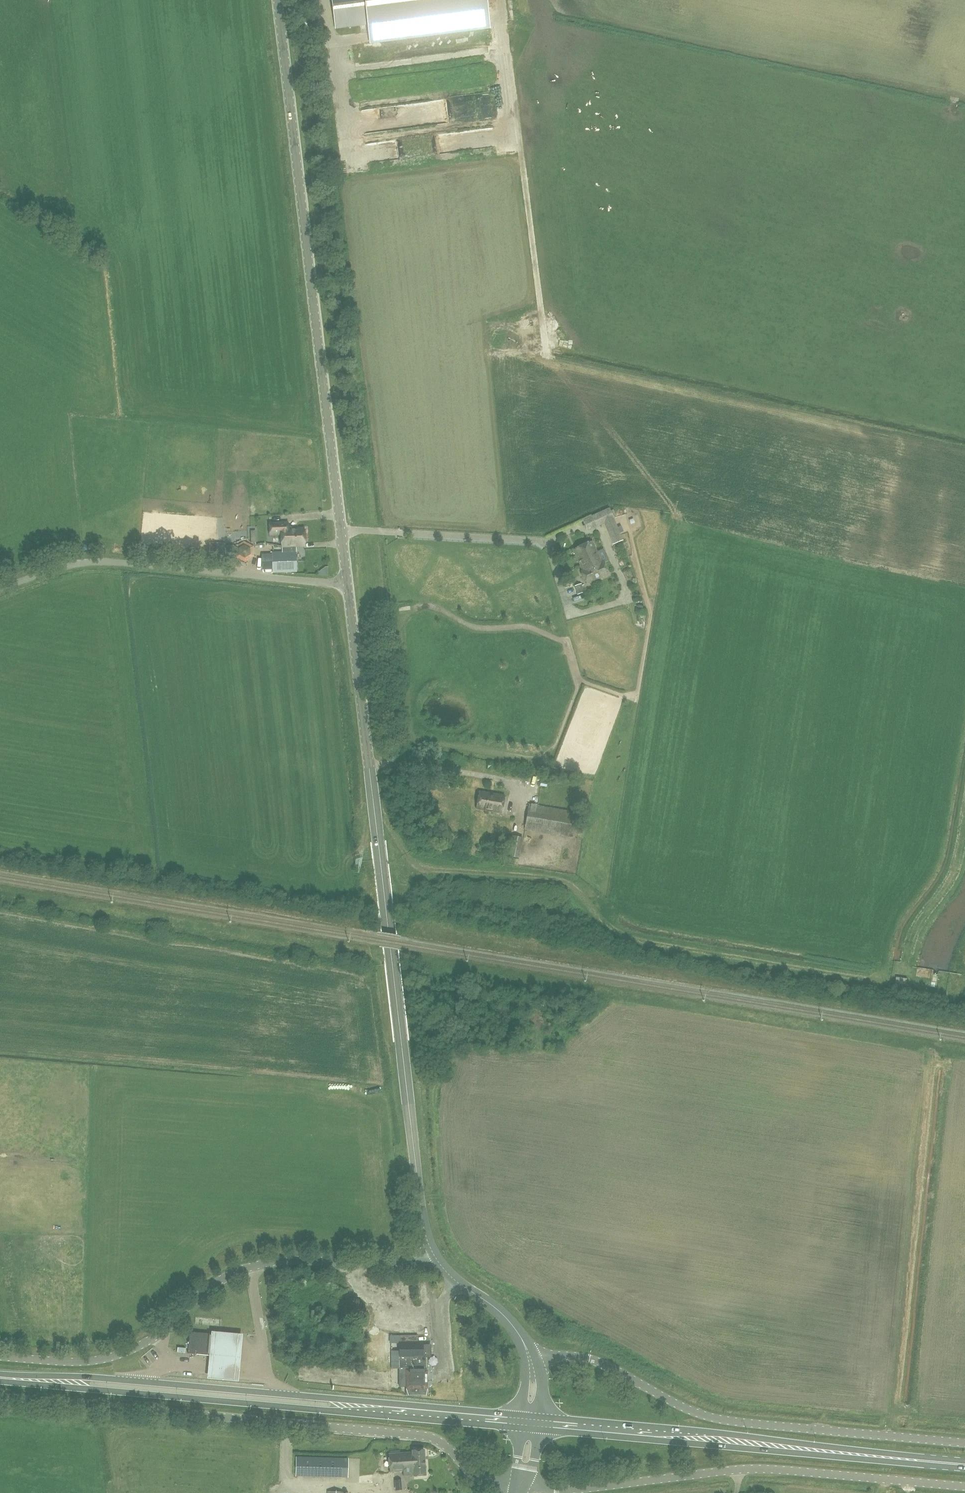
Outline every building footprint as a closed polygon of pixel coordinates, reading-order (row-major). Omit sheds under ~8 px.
[(336,28),(368,24),(370,43),(490,28),(486,0),(333,0),(336,28)] [(598,525),(614,518),(610,510),(595,517),(595,518),(589,520),(592,527),(598,524),(598,525)] [(288,530),(288,523),(269,524),(269,536),(281,535),(282,547),(304,546),(304,529),(288,530)] [(233,531),(233,546),(233,558),(251,557),(251,531),(233,531)] [(590,560),(599,555),(592,540),(573,549),(581,567),(591,563),(590,560)] [(295,572),(295,552),(272,553),(272,558),(263,558),(263,569),(273,568),(273,573),(295,572)] [(591,563),(581,567),(583,571),(581,572),(587,584),(610,574),(604,562),(602,562),(599,555),(590,560),(591,563)] [(584,592),(581,583),(575,585),(578,594),(584,592)] [(493,794),(489,794),(489,793),(479,791),(476,809),(502,813),(504,795),(493,793),(493,794)] [(531,805),(529,804),(525,829),(572,838),(577,812),(536,805),(531,804),(531,805)] [(211,1331),(211,1333),(209,1355),(207,1371),(207,1378),(239,1381),(240,1374),(244,1334),(211,1331)] [(188,1353),(209,1355),(211,1333),(193,1332),(189,1335),(188,1353)] [(423,1340),(418,1340),(418,1335),(400,1335),(400,1340),(399,1340),(399,1367),(401,1367),(401,1379),(406,1379),(406,1395),(428,1395),(428,1388),(427,1388),(427,1369),(426,1369),(426,1356),(429,1356),(429,1345),(423,1345),(423,1340)] [(426,1475),(424,1450),(413,1450),(413,1452),(389,1454),(390,1472),(403,1471),(403,1476),(414,1475),(414,1476),(426,1475)] [(380,1474),(378,1456),(346,1459),(297,1457),(296,1476),(346,1478),(380,1474)] [(410,1478),(402,1479),(403,1491),(411,1491),(410,1478)]
